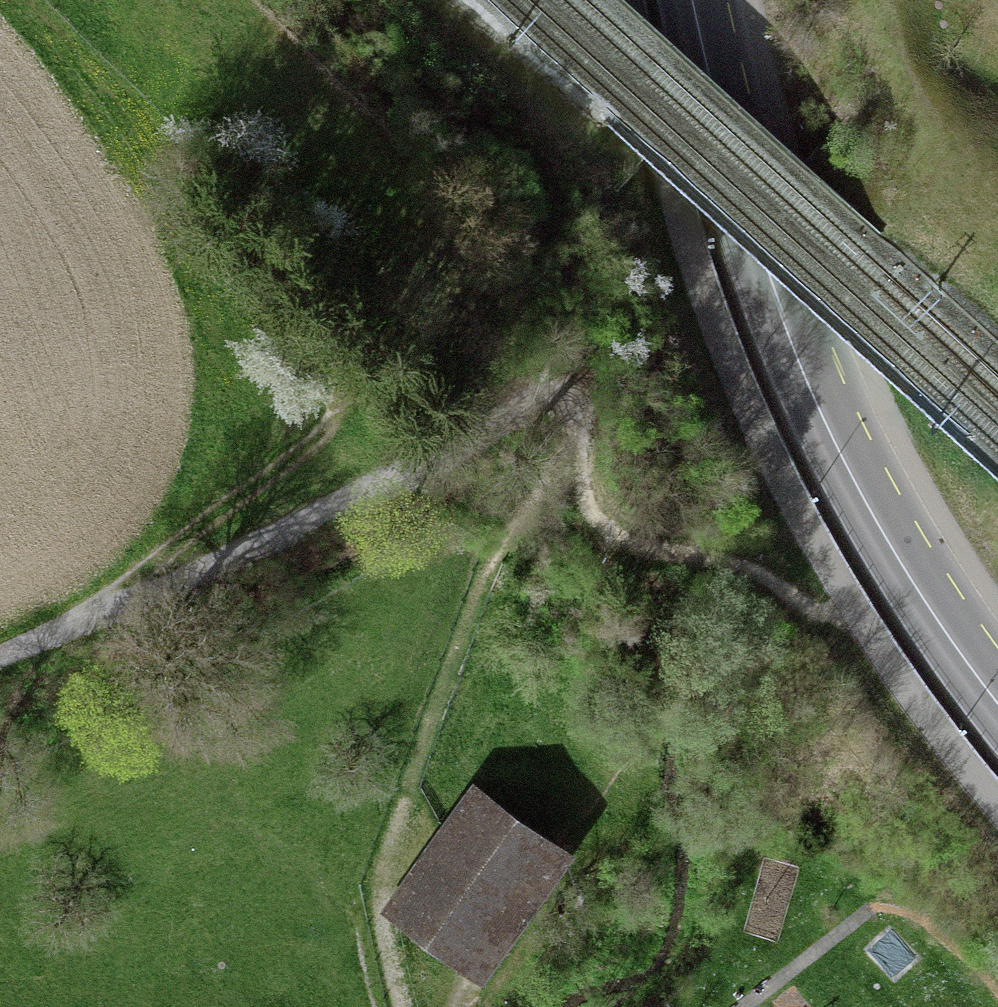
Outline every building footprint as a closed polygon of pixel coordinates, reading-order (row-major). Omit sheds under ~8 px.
[(567,858),(477,794),(390,916),(463,967),(481,980),(567,858)]
